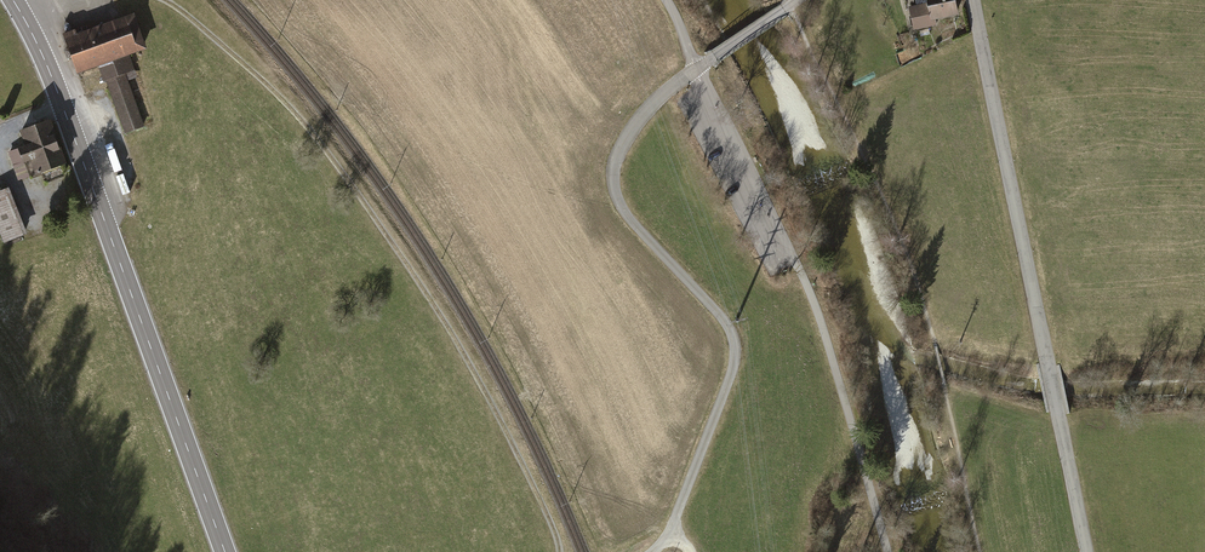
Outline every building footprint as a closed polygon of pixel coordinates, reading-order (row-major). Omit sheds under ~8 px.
[(958,17),(955,0),(916,0),(917,7),(909,8),(913,32),(937,27),(936,22),(958,17)] [(74,27),(61,31),(76,72),(96,64),(102,81),(105,80),(108,87),(125,132),(144,125),(128,79),(136,76),(128,53),(146,46),(132,11),(119,15),(76,31),(74,27)] [(31,158),(37,172),(65,161),(48,119),(20,130),(25,141),(14,145),(21,162),(31,158)] [(2,242),(26,233),(7,185),(0,188),(0,236),(2,242)]
